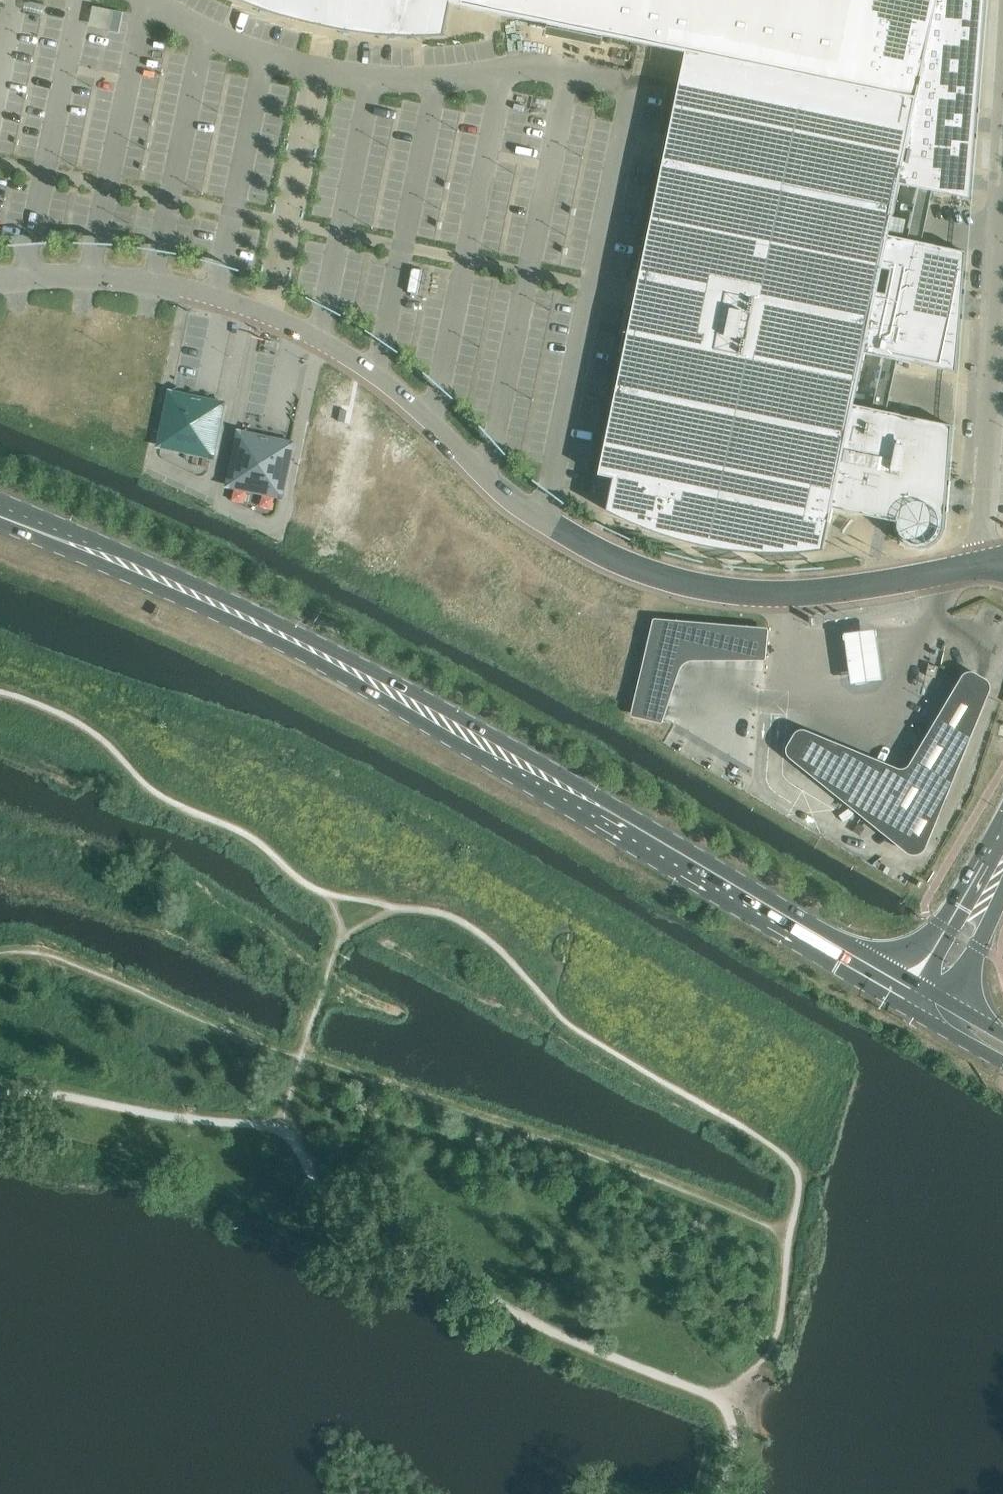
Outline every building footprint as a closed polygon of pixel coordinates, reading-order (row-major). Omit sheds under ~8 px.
[(405,27),(411,0),(276,0),(405,27)] [(452,5),(452,4),(456,5),(551,25),(603,35),(603,36),(697,56),(697,55),(702,56),(608,511),(628,521),(648,530),(670,537),(691,543),(713,548),(735,551),(758,553),(780,554),(795,553),(809,552),(824,551),(830,523),(831,523),(834,509),(880,519),(897,523),(897,528),(900,536),(905,543),(912,547),(920,549),(929,547),(936,543),(942,537),(945,529),(953,426),(901,415),(902,415),(855,405),(866,354),(912,364),(912,363),(957,373),(967,252),(937,246),(890,236),(891,231),(890,231),(894,213),(895,213),(900,185),(933,192),(933,191),(971,199),(987,0),(425,0),(452,5)] [(221,405),(172,395),(162,444),(211,454),(221,405)] [(291,445),(242,435),(231,484),(280,494),(291,445)] [(643,717),(673,718),(675,657),(768,660),(770,624),(647,619),(643,717)] [(847,644),(852,683),(885,678),(880,640),(878,627),(845,631),(847,644)] [(938,666),(929,664),(926,675),(936,678),(938,666)] [(794,738),(788,754),(912,852),(921,855),(938,834),(992,678),(969,670),(960,681),(957,690),(943,707),(938,720),(929,732),(926,740),(914,755),(910,767),(801,729),(794,738)]
